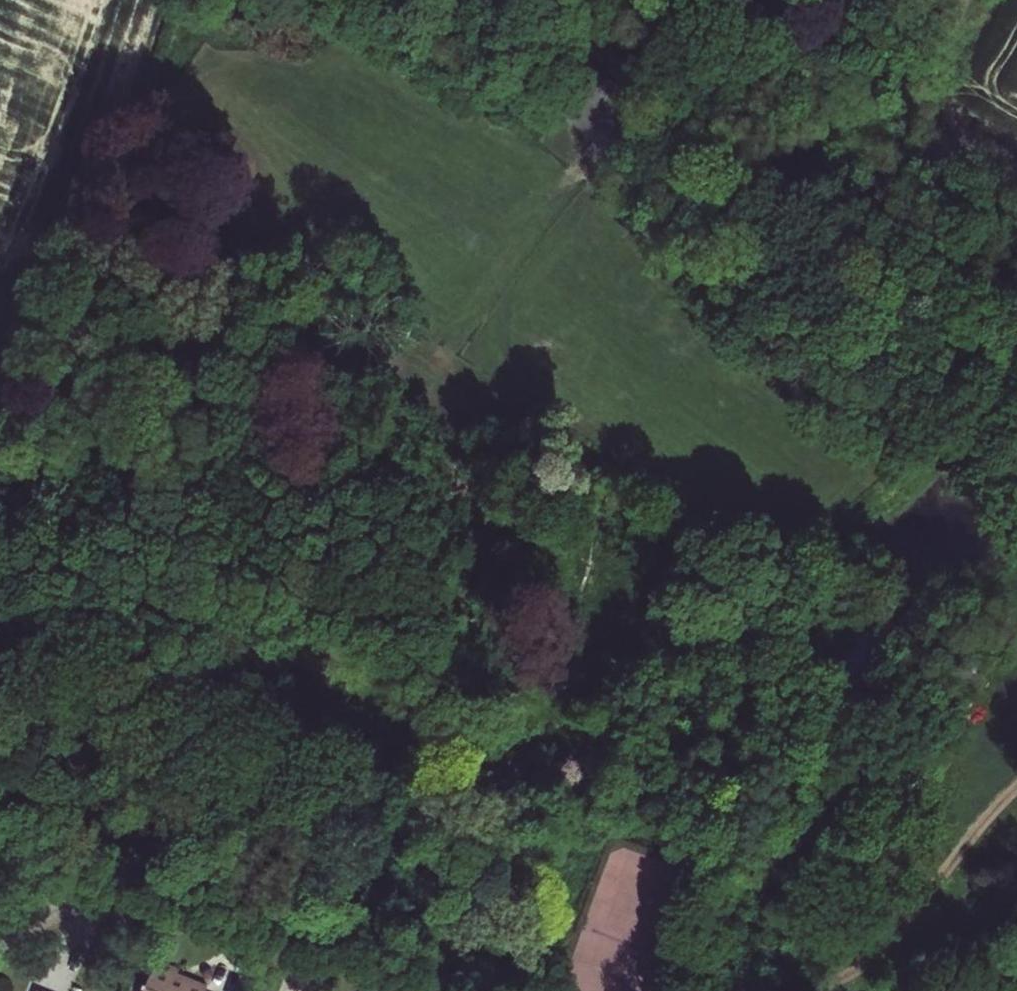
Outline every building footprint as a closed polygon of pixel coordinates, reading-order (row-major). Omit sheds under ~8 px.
[(138,952),(122,990),(188,990),(190,985),(162,972),(165,964),(138,952)] [(31,977),(25,990),(63,990),(31,977)]
